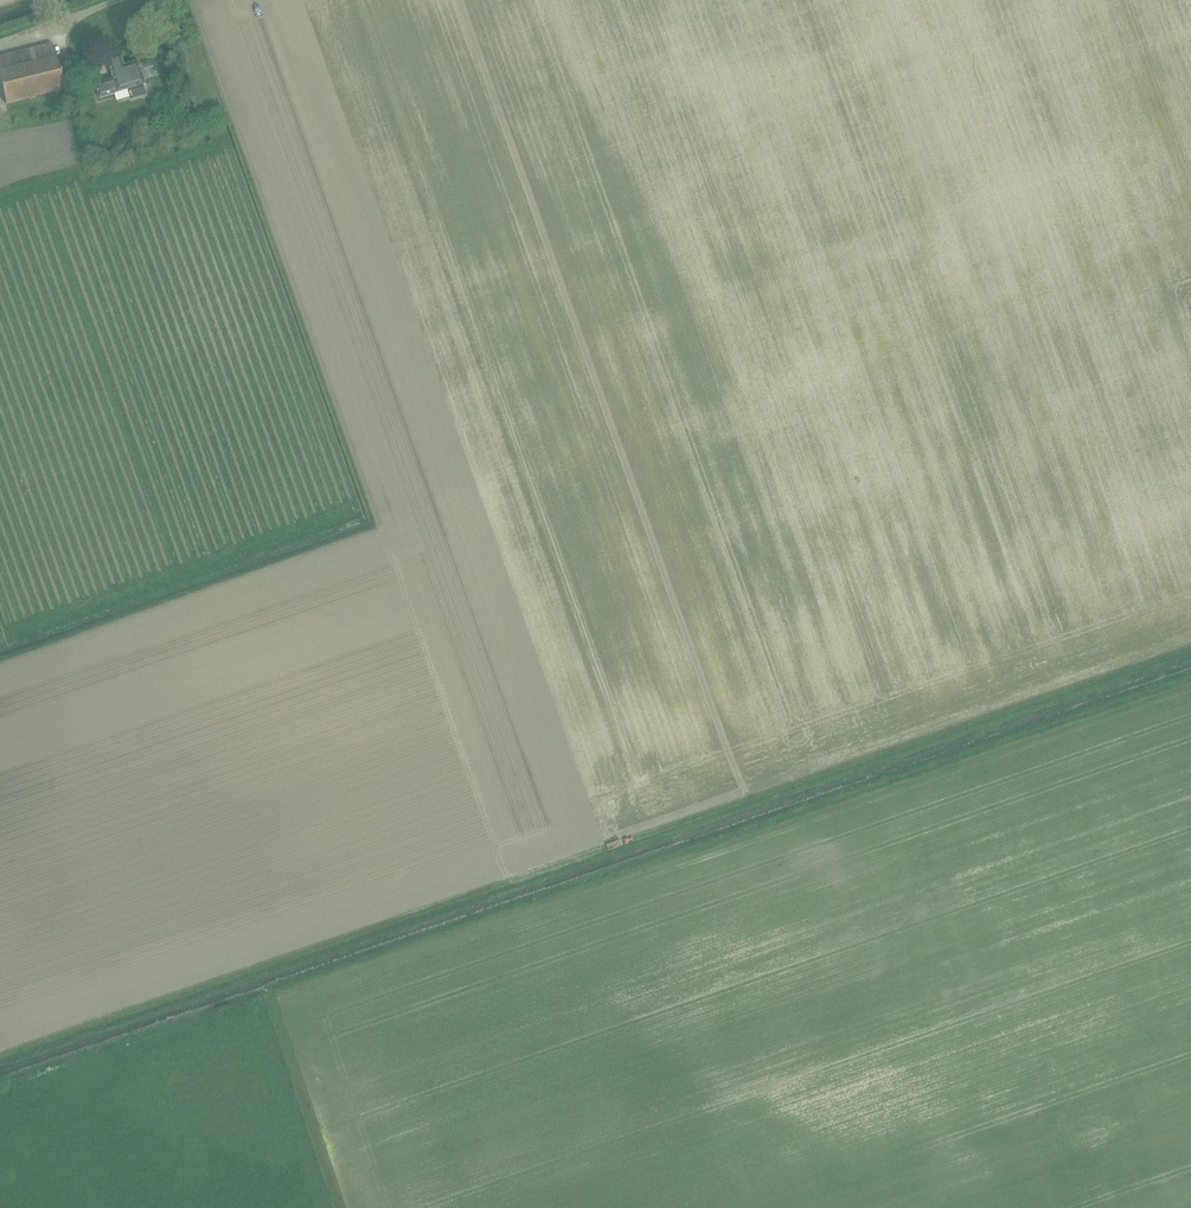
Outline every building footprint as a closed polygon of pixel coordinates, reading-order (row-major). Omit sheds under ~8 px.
[(5,103),(64,89),(56,56),(54,57),(51,44),(0,57),(0,82),(5,103)] [(97,86),(100,96),(101,99),(119,94),(137,89),(139,95),(151,91),(148,83),(145,84),(142,74),(139,62),(125,67),(122,59),(109,63),(114,80),(97,86)]
